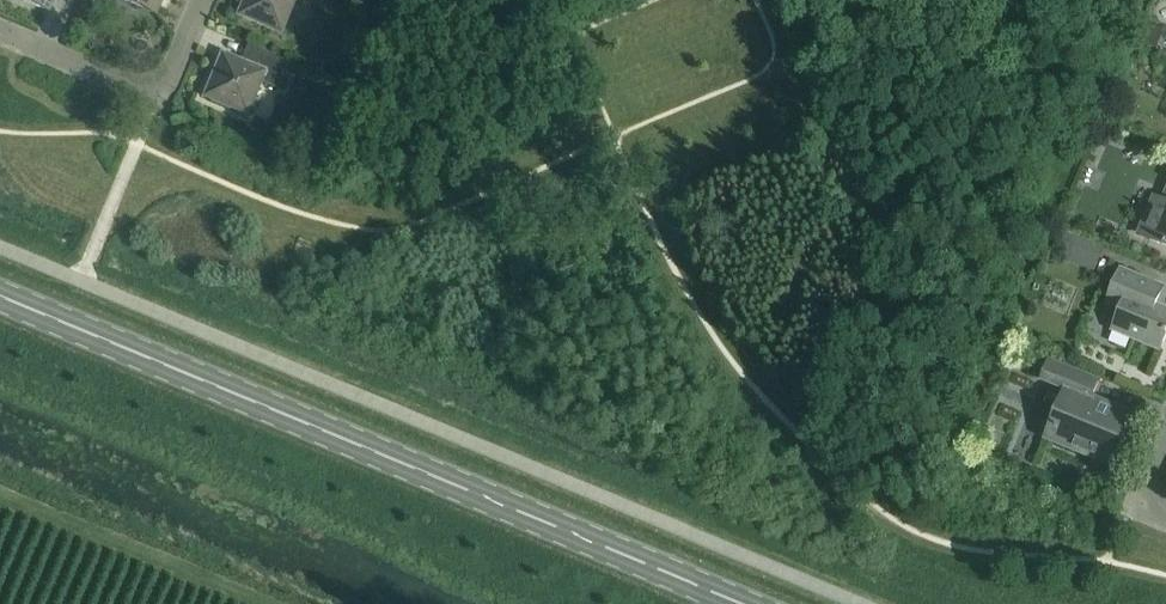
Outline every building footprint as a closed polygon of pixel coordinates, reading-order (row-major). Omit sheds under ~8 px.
[(47,11),(51,0),(21,0),(47,11)] [(152,12),(153,9),(157,8),(160,0),(122,0),(152,12)] [(236,15),(280,33),(294,0),(242,0),(236,15)] [(202,97),(246,115),(260,82),(273,87),(284,61),(251,48),(245,63),(220,53),(202,97)] [(1164,197),(1156,194),(1140,232),(1142,237),(1165,247),(1165,194),(1164,197)] [(1165,335),(1165,308),(1161,306),(1165,293),(1165,288),(1120,269),(1106,304),(1120,310),(1111,330),(1159,350),(1165,335)] [(1098,381),(1049,361),(1041,380),(1066,390),(1052,422),(1048,420),(1044,429),(1048,431),(1046,437),(1112,465),(1132,416),(1091,399),(1098,381)]
